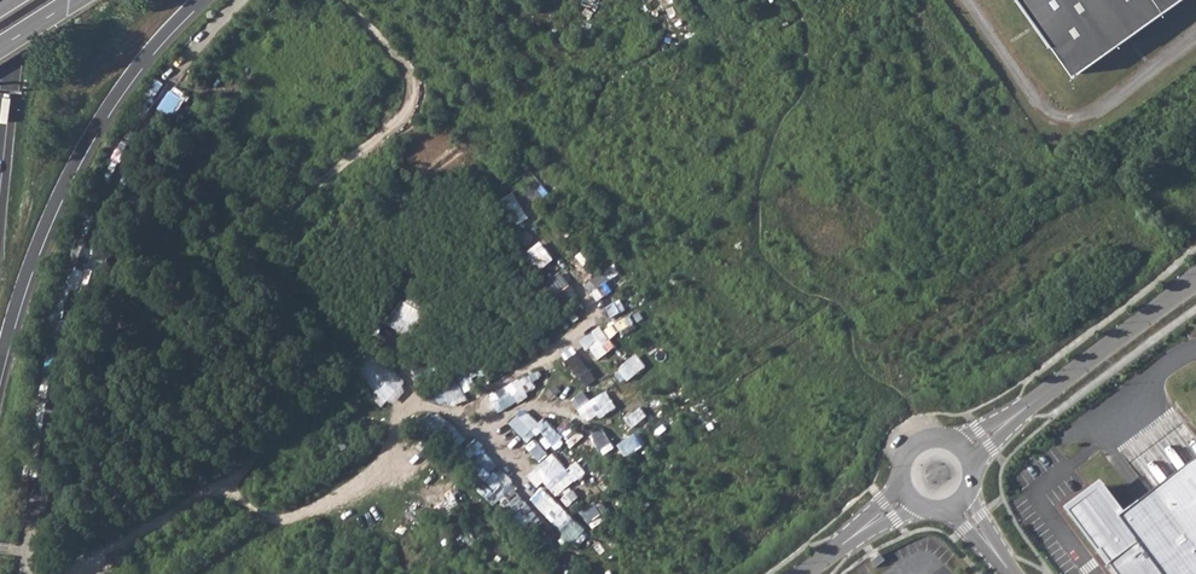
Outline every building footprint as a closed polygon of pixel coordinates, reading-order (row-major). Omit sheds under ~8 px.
[(1073,74),(1178,0),(1020,0),(1073,74)] [(511,404),(536,386),(528,374),(502,391),(511,404)] [(510,417),(495,429),(512,449),(526,437),(510,417)] [(1057,417),(1049,425),(1059,435),(1067,427),(1057,417)] [(1117,573),(1195,573),(1195,460),(1121,516),(1100,488),(1069,511),(1099,552),(1102,550),(1110,562),(1108,563),(1117,573)] [(881,555),(872,562),(876,567),(885,560),(881,555)]
